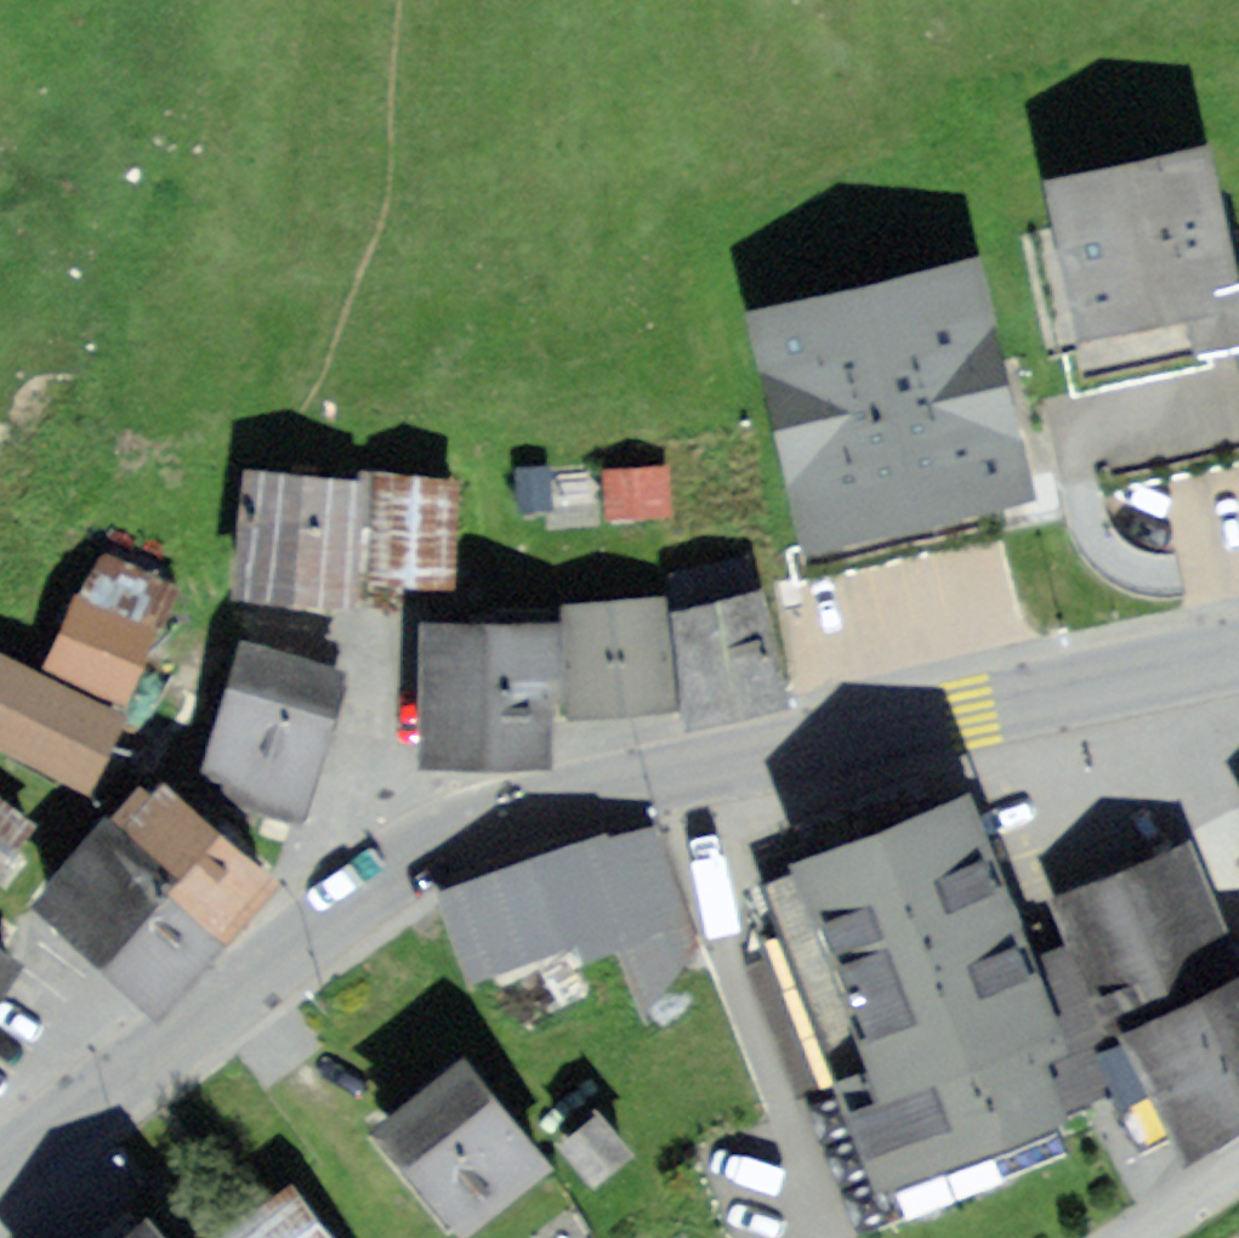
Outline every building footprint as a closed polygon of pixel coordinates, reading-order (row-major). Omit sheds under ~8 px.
[(1180,143),(1011,179),(1044,334),(1176,306),(1213,298),(1180,143)] [(980,241),(748,295),(803,533),(1035,479),(1007,360),(980,241)] [(1199,308),(1206,341),(1059,374),(1083,485),(1238,450),(1238,299),(1199,308)] [(663,454),(606,456),(608,512),(644,510),(665,510),(663,454)] [(548,455),(515,455),(514,512),(546,512),(548,455)] [(354,483),(252,474),(242,585),(292,589),(344,594),(354,483)] [(456,485),(379,480),(373,579),(408,581),(450,584),(456,485)] [(169,591),(97,553),(40,660),(111,698),(128,667),(169,591)] [(777,574),(661,601),(688,718),(746,705),(804,692),(777,574)] [(648,590),(566,593),(570,704),(613,702),(653,701),(648,590)] [(547,614),(428,612),(425,749),(485,751),(544,752),(547,614)] [(338,675),(251,647),(205,788),(293,816),(314,750),(338,675)] [(0,657),(0,744),(76,781),(93,748),(111,712),(0,657)] [(200,825),(153,779),(36,900),(147,1008),(265,887),(200,825)] [(877,832),(741,884),(868,1214),(934,1188),(923,1160),(1080,1100),(965,799),(877,832)] [(0,802),(0,853),(5,846),(25,822),(0,802)] [(559,854),(446,895),(472,966),(582,926),(589,944),(604,939),(617,934),(644,1003),(694,940),(655,830),(559,854)] [(1058,905),(1136,1087),(1156,1079),(1188,1138),(1238,1106),(1238,939),(1225,943),(1188,855),(1058,905)] [(0,950),(0,978),(13,958),(0,950)] [(536,1159),(463,1064),(392,1118),(410,1141),(466,1213),(536,1159)] [(595,1115),(565,1139),(579,1158),(596,1178),(626,1155),(595,1115)] [(284,1188),(221,1236),(222,1237),(323,1237),(310,1222),(284,1188)] [(125,1237),(148,1237),(139,1227),(125,1237)]
